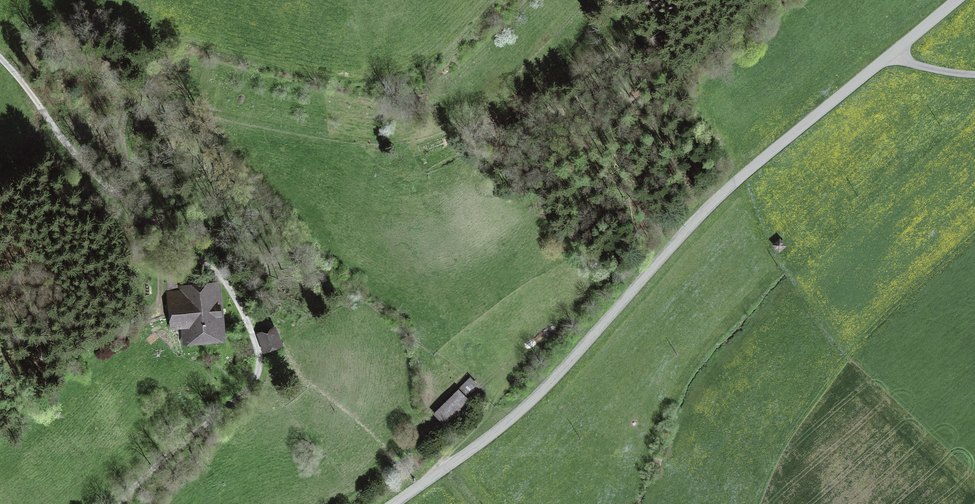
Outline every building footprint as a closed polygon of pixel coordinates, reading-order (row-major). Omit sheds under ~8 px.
[(784,245),(779,239),(773,245),(779,250),(784,245)] [(192,294),(168,296),(171,323),(188,321),(190,339),(222,336),(216,280),(191,283),(192,294)] [(271,328),(258,332),(264,349),(277,345),(271,328)] [(469,378),(435,413),(446,423),(469,400),(463,395),(474,383),(469,378)]
